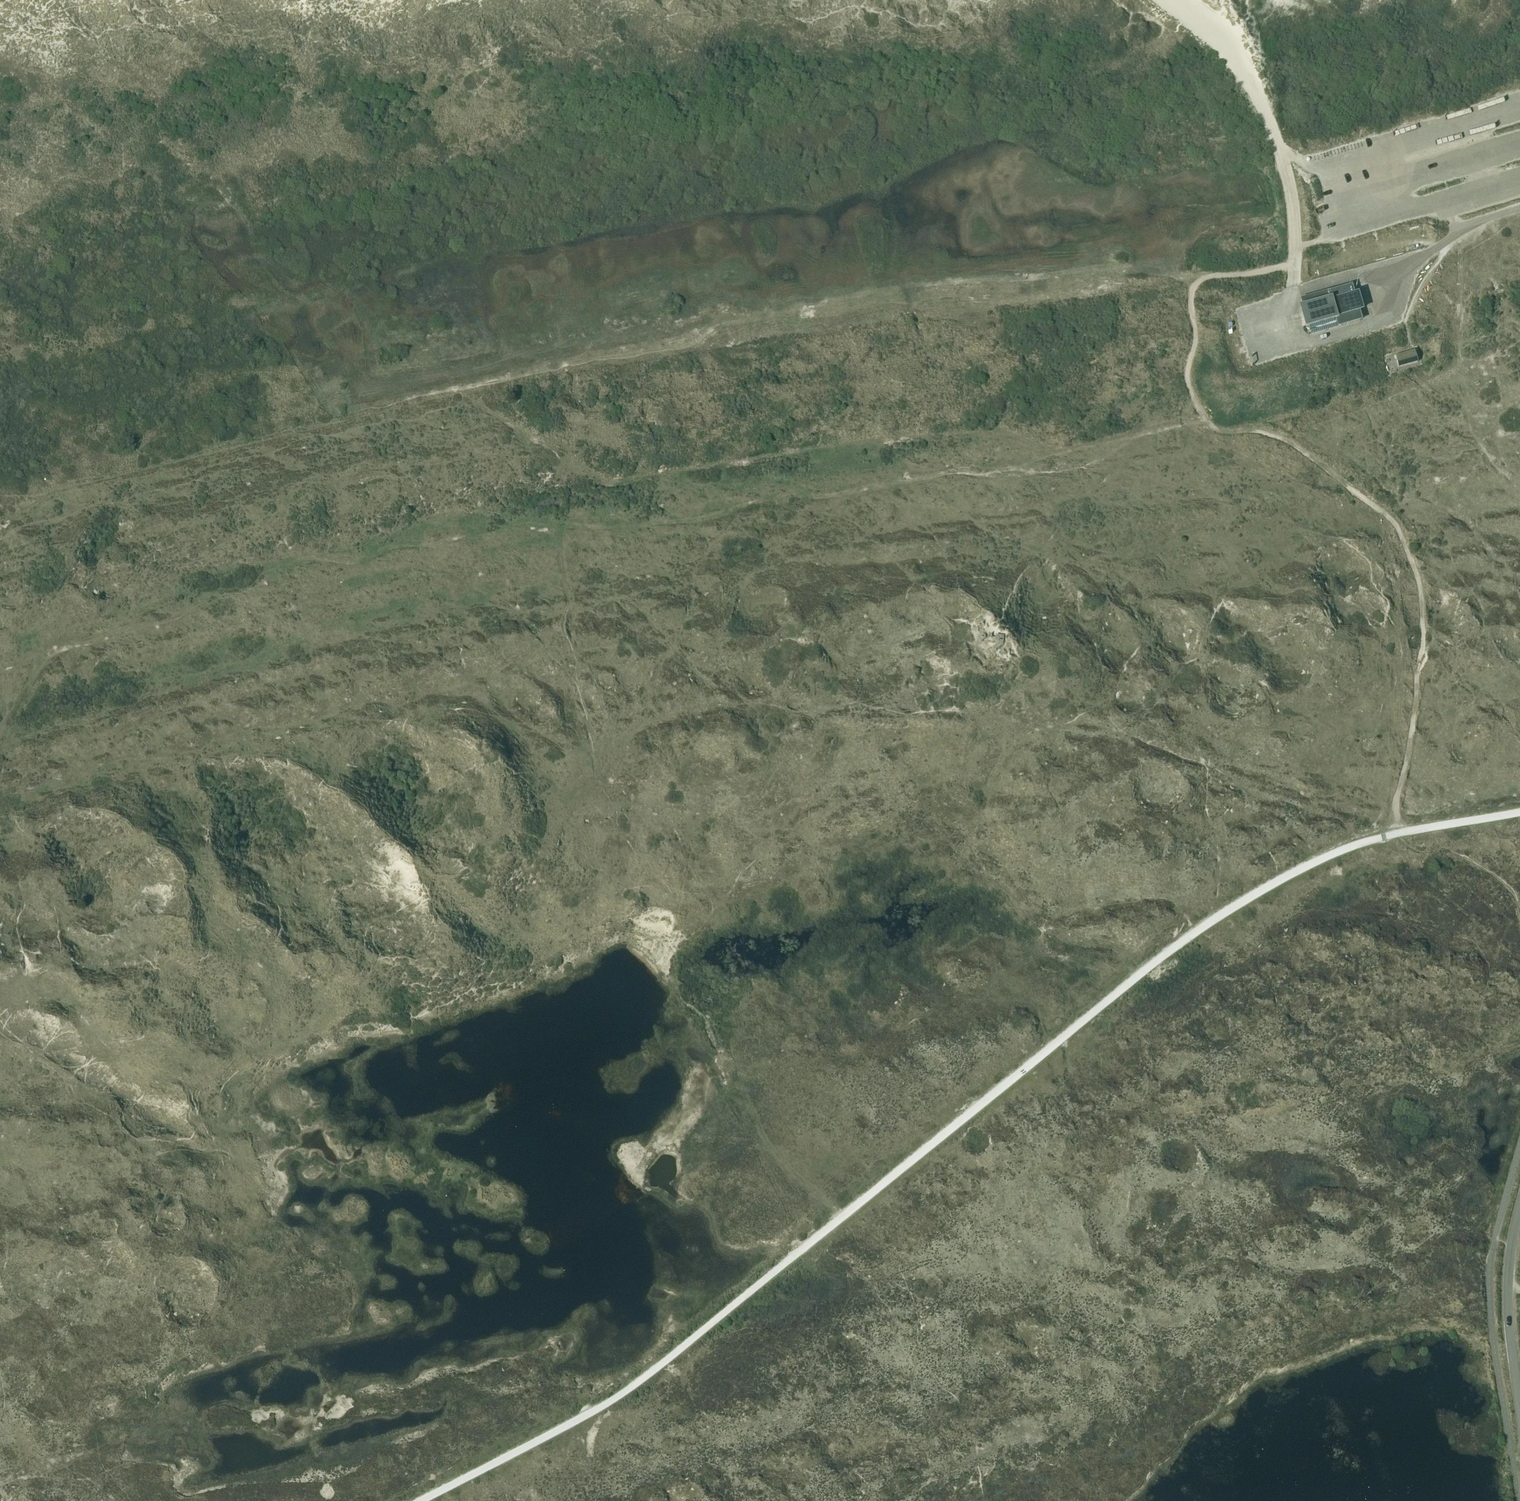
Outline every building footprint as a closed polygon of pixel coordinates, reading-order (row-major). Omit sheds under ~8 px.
[(1330,292),(1329,292),(1302,299),(1305,307),(1301,308),(1306,327),(1310,326),(1312,334),(1339,327),(1339,326),(1361,320),(1359,311),(1362,310),(1358,294),(1355,295),(1352,286),(1330,292)] [(1397,355),(1400,366),(1419,361),(1416,350),(1397,355)] [(984,635),(980,637),(981,639),(978,641),(980,644),(985,642),(987,641),(994,644),(999,645),(991,651),(992,657),(996,657),(995,654),(997,654),(997,651),(1004,646),(1005,636),(996,636),(995,640),(992,640),(992,642),(987,640),(987,637),(984,635)]
